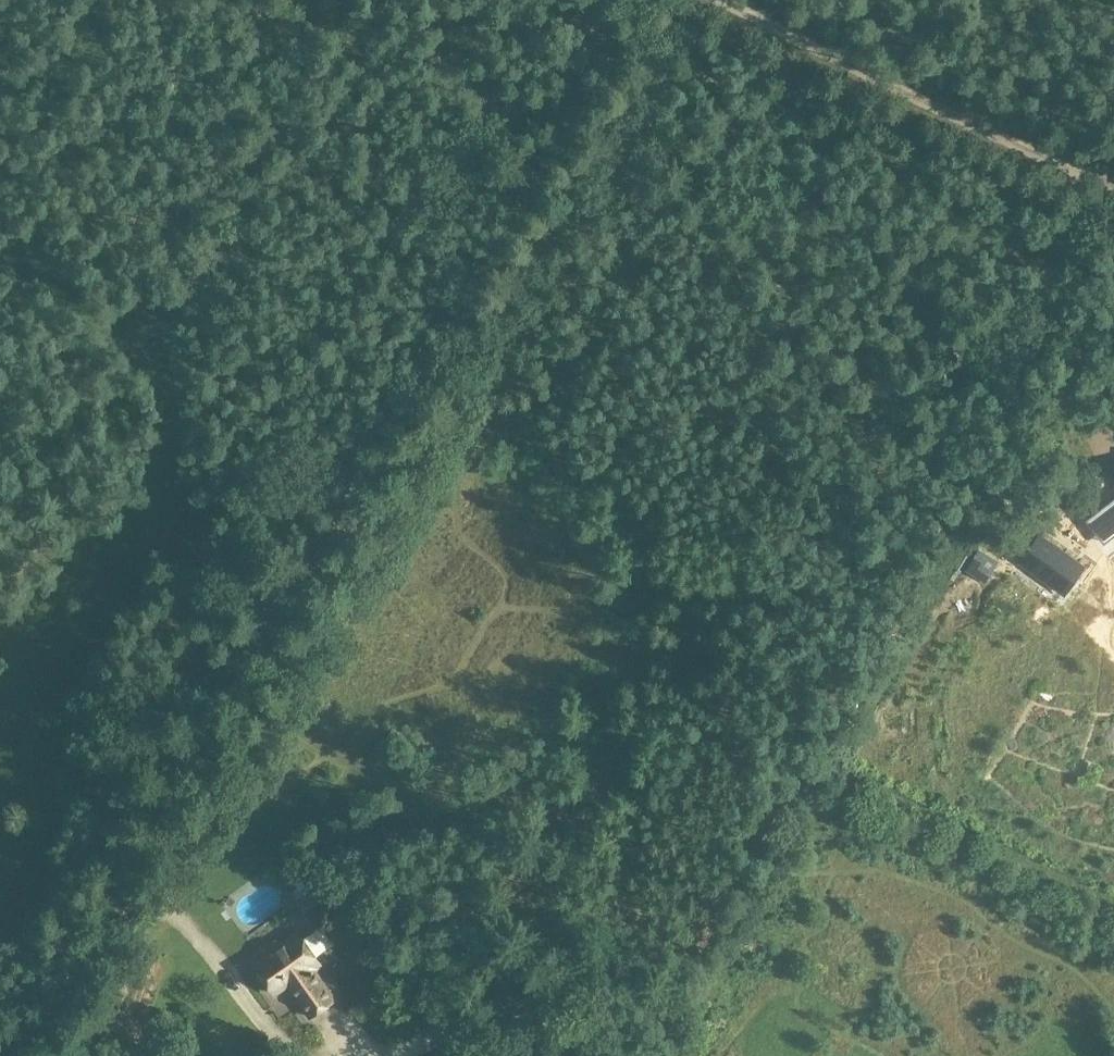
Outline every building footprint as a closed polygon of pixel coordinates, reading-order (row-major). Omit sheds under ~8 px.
[(1113,536),(1113,502),(1086,525),(1085,523),(1084,524),(1096,539),(1097,538),(1103,545),(1113,536)] [(1041,541),(1023,563),(1060,593),(1072,578),(1075,580),(1081,572),(1041,541)] [(289,985),(309,1016),(335,999),(315,969),(321,965),(303,937),(286,948),(282,943),(268,951),(270,954),(255,964),(275,994),(289,985)]
